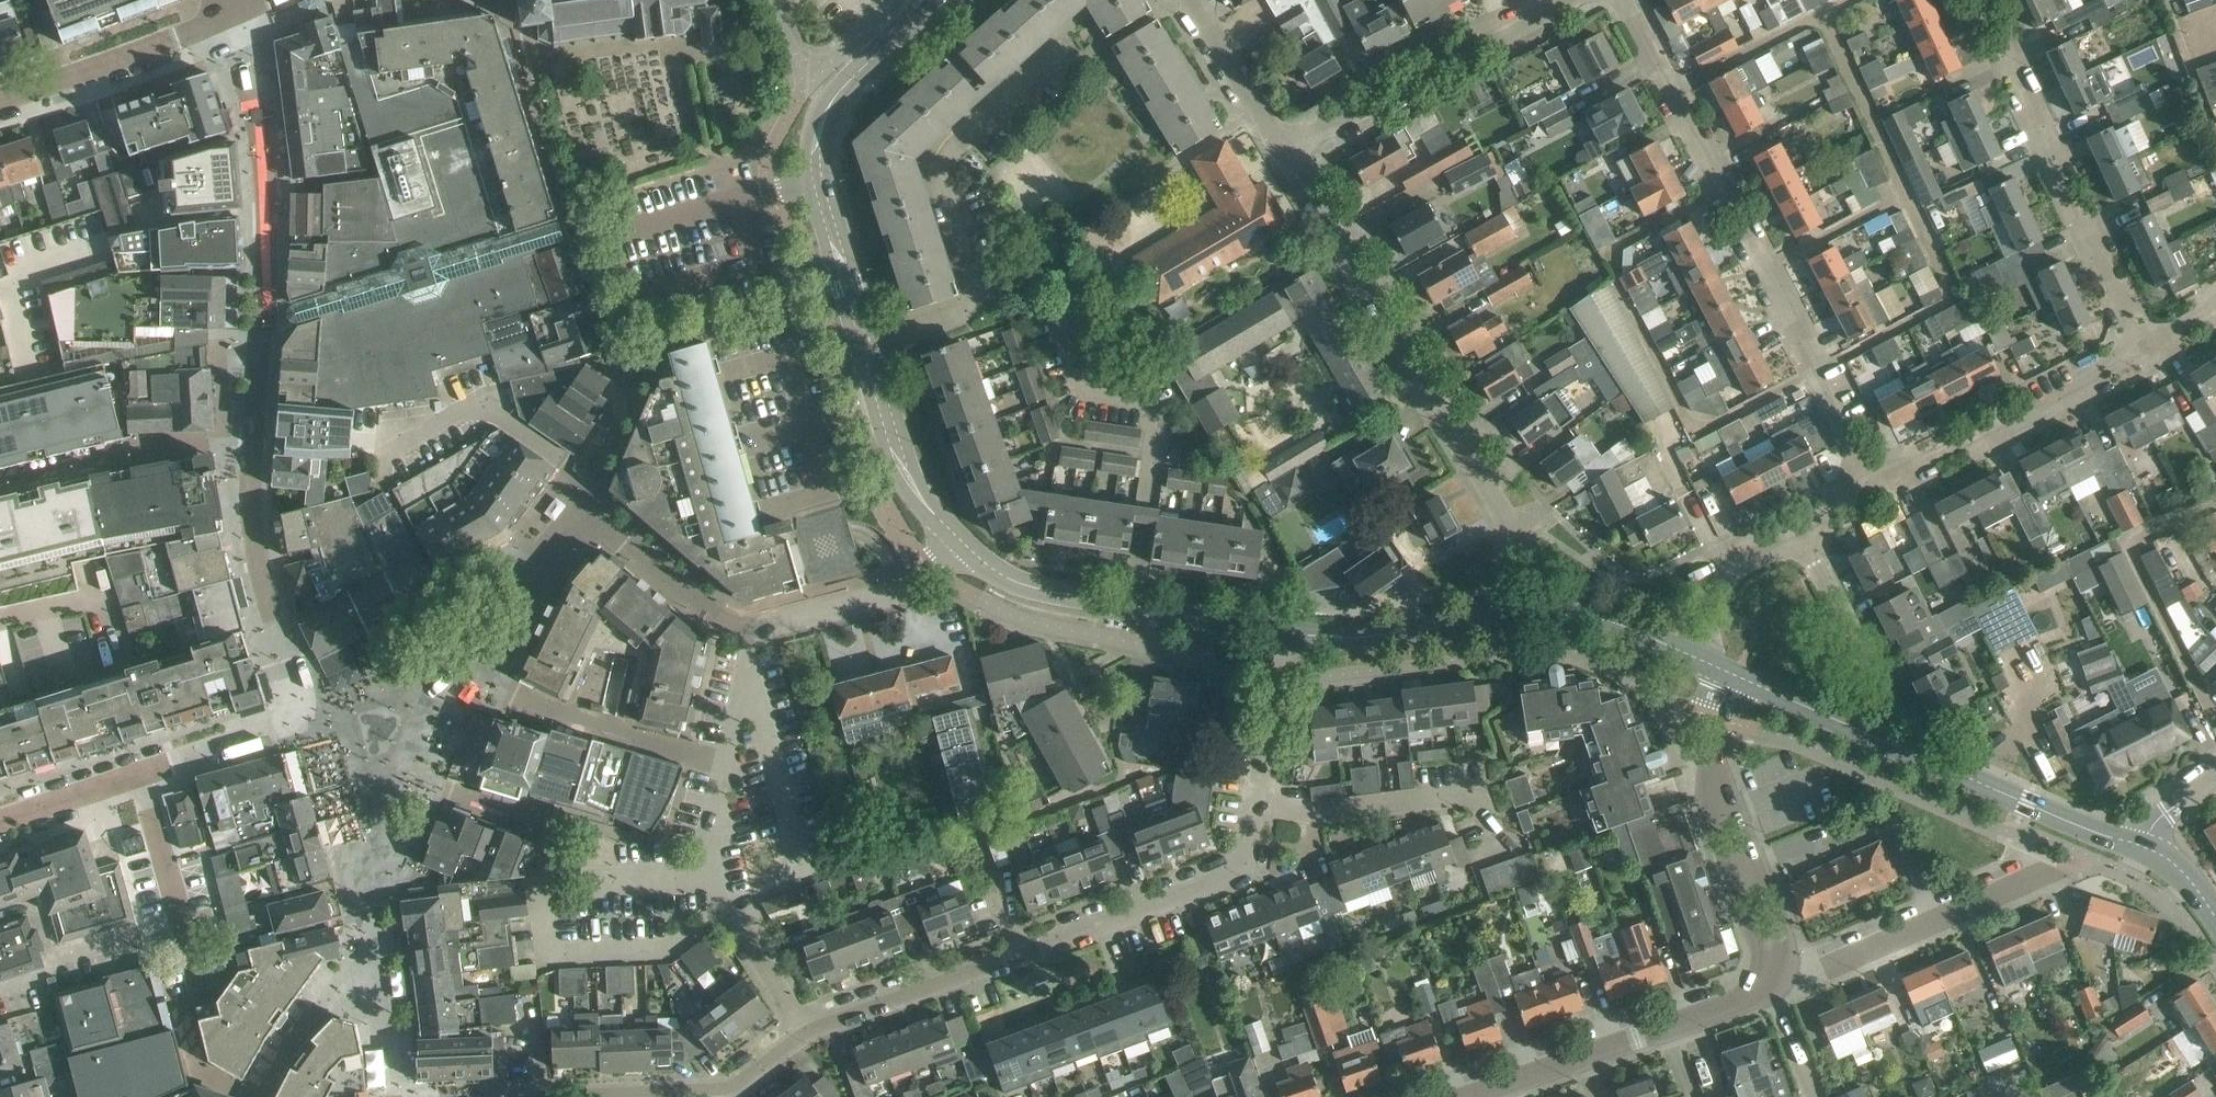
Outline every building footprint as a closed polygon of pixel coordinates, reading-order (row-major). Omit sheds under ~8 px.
[(15,17),(14,17),(9,0),(8,0),(0,2),(0,57),(25,49),(15,17)] [(64,45),(184,0),(48,0),(64,45)] [(340,46),(348,71),(352,85),(381,177),(379,178),(397,234),(400,242),(403,253),(425,246),(440,254),(440,255),(506,234),(557,219),(551,198),(500,33),(497,26),(495,19),(494,14),(488,14),(482,15),(473,17),(466,18),(399,27),(396,0),(377,0),(376,1),(377,7),(372,7),(371,7),(371,8),(356,11),(354,11),(355,17),(356,23),(357,31),(359,39),(340,46)] [(522,26),(540,24),(540,37),(537,39),(538,41),(541,38),(553,44),(554,48),(558,47),(557,43),(634,33),(635,38),(633,41),(635,42),(637,40),(654,37),(654,40),(684,36),(684,38),(687,36),(685,32),(690,25),(694,26),(694,29),(701,28),(704,52),(725,50),(719,6),(710,7),(707,2),(708,0),(518,0),(522,26)] [(955,50),(986,84),(991,89),(999,82),(995,77),(1009,65),(1018,57),(1081,0),(1011,0),(1001,9),(996,13),(986,22),(977,30),(955,50)] [(1090,12),(1106,37),(1151,10),(1145,0),(1109,0),(1090,12)] [(1234,9),(1249,0),(1228,0),(1234,9)] [(1335,37),(1313,1),(1313,0),(1266,0),(1292,45),(1289,47),(1297,61),(1296,62),(1311,86),(1339,69),(1324,44),(1335,37)] [(1394,6),(1385,10),(1382,4),(1366,13),(1360,1),(1342,11),(1336,0),(1315,0),(1313,1),(1335,37),(1354,27),(1368,54),(1400,37),(1399,36),(1408,31),(1394,6)] [(1402,3),(1412,22),(1427,15),(1430,21),(1449,10),(1446,4),(1454,0),(1400,0),(1402,3)] [(1704,12),(1698,0),(1665,0),(1666,3),(1653,9),(1669,40),(1683,33),(1684,32),(1680,24),(1704,12)] [(1704,12),(1716,35),(1726,53),(1737,48),(1727,29),(1715,6),(1726,0),(1698,0),(1704,12)] [(1770,9),(1779,27),(1791,21),(1781,2),(1780,0),(1765,0),(1770,9)] [(1805,12),(1806,13),(1821,5),(1821,4),(1819,0),(1799,0),(1805,12)] [(1908,25),(1935,13),(1929,0),(1896,0),(1908,25)] [(2066,0),(2020,0),(2033,28),(2051,20),(2057,32),(2087,17),(2107,7),(2103,0),(2094,0),(2071,11),(2066,0)] [(2188,11),(2212,3),(2211,0),(2184,0),(2188,11)] [(2107,7),(2087,17),(2093,29),(2127,14),(2121,1),(2107,7)] [(1762,25),(1750,2),(1738,8),(1750,31),(1762,25)] [(1779,27),(1770,9),(1760,14),(1770,32),(1779,27)] [(1908,25),(1920,52),(1947,40),(1935,13),(1908,25)] [(308,23),(307,24),(317,57),(320,56),(334,71),(337,70),(338,74),(348,71),(340,46),(338,37),(331,16),(321,20),(320,19),(320,18),(319,17),(318,16),(317,16),(316,15),(315,15),(314,15),(312,15),(310,16),(309,17),(309,18),(308,19),(308,20),(308,21),(308,22),(308,23)] [(1157,19),(1111,46),(1155,119),(1158,124),(1161,129),(1176,154),(1215,131),(1222,127),(1206,102),(1172,44),(1157,19)] [(317,57),(307,24),(294,28),(293,29),(292,30),(291,31),(291,32),(291,33),(291,35),(291,38),(282,41),(277,48),(280,73),(314,68),(330,75),(330,73),(334,71),(320,56),(317,57)] [(1865,31),(1846,40),(1851,51),(1870,42),(1865,31)] [(1691,48),(1683,33),(1669,40),(1668,41),(1678,60),(1693,53),(1691,48)] [(1555,60),(1570,89),(1616,66),(1599,35),(1571,50),(1566,41),(1544,52),(1549,63),(1555,60)] [(1700,66),(1726,53),(1716,35),(1691,48),(1693,53),(1700,66)] [(1960,67),(1947,40),(1920,52),(1933,80),(1960,67)] [(2045,52),(2060,83),(2084,72),(2069,40),(2045,52)] [(1810,64),(1829,55),(1823,44),(1804,53),(1810,64)] [(1834,66),(1829,55),(1810,64),(1815,76),(1834,66)] [(1859,67),(1864,78),(1883,69),(1878,58),(1859,67)] [(885,114),(853,143),(863,173),(866,183),(872,181),(878,199),(872,201),(873,204),(876,214),(883,235),(889,233),(896,252),(889,254),(891,259),(894,268),(895,271),(899,283),(908,311),(958,295),(955,284),(949,285),(907,157),(968,101),(972,106),(981,98),(976,93),(946,59),(924,78),(927,83),(916,92),(913,88),(899,101),(885,114)] [(1734,68),(1708,82),(1723,109),(1749,96),(1766,87),(1752,59),(1734,68)] [(2196,70),(2203,90),(2215,88),(2215,63),(2199,69),(2196,70)] [(280,73),(283,94),(337,87),(336,77),(330,78),(330,75),(314,68),(280,73)] [(1864,78),(1870,89),(1889,80),(1883,69),(1864,78)] [(226,131),(208,74),(209,73),(208,72),(171,84),(171,85),(172,85),(175,93),(156,99),(154,93),(152,94),(153,95),(116,107),(116,106),(114,106),(130,156),(132,156),(131,155),(139,152),(142,163),(184,151),(180,140),(189,137),(191,142),(190,143),(190,144),(227,132),(227,130),(226,131)] [(2098,103),(2084,72),(2060,83),(2074,114),(2098,103)] [(2102,101),(2108,114),(2152,93),(2146,80),(2102,101)] [(1847,94),(1841,82),(1823,91),(1828,103),(1847,94)] [(283,94),(286,115),(320,110),(350,107),(344,86),(337,87),(283,94)] [(2209,108),(2215,107),(2215,88),(2203,90),(2209,108)] [(1592,160),(1605,154),(1600,144),(1618,134),(1618,135),(1645,121),(1628,89),(1583,112),(1596,137),(1584,144),(1592,160)] [(1949,141),(1961,135),(1986,123),(1971,91),(1947,103),(1953,116),(1940,123),(1949,141)] [(2157,104),(2152,93),(2108,114),(2114,125),(2157,104)] [(1853,106),(1847,94),(1829,104),(1834,115),(1853,106)] [(1529,128),(1541,122),(1566,108),(1559,95),(1547,102),(1544,97),(1519,110),(1529,128)] [(1749,96),(1723,109),(1737,136),(1763,122),(1749,96)] [(320,110),(286,115),(289,136),(357,127),(350,107),(320,110)] [(1574,124),(1566,108),(1541,122),(1549,137),(1574,124)] [(1420,133),(1438,122),(1431,109),(1412,120),(1420,133)] [(1903,162),(1921,154),(1900,110),(1882,119),(1903,162)] [(74,175),(69,162),(94,154),(100,173),(103,172),(108,171),(114,169),(107,149),(97,153),(87,121),(54,132),(59,147),(48,150),(54,167),(58,181),(74,175)] [(1986,123),(1961,135),(1976,165),(2001,154),(1986,123)] [(2109,127),(2086,138),(2100,169),(2124,158),(2137,152),(2124,126),(2112,132),(2109,127)] [(291,157),(364,148),(357,127),(289,136),(291,157)] [(1392,135),(1390,132),(1377,140),(1379,144),(1352,160),(1361,176),(1355,178),(1360,185),(1364,182),(1366,184),(1407,161),(1400,150),(1414,142),(1405,128),(1392,135)] [(0,149),(0,153),(10,184),(14,196),(15,201),(27,197),(25,193),(21,180),(42,174),(37,160),(31,139),(0,149)] [(1471,153),(1463,139),(1422,161),(1430,176),(1471,153)] [(1630,154),(1615,162),(1630,189),(1644,182),(1644,181),(1670,168),(1656,141),(1630,154)] [(142,163),(121,169),(123,176),(125,184),(127,193),(128,195),(160,186),(160,190),(163,189),(164,199),(179,198),(180,210),(174,210),(174,211),(242,207),(242,202),(238,144),(238,142),(211,143),(200,146),(184,151),(142,163)] [(1767,184),(1793,170),(1778,143),(1753,157),(1767,184)] [(1225,144),(1195,161),(1222,207),(1135,259),(1160,300),(1287,225),(1262,184),(1252,190),(1225,144)] [(291,157),(294,179),(316,176),(328,174),(371,169),(364,148),(291,157)] [(1858,169),(1877,159),(1873,150),(1854,159),(1858,169)] [(1496,180),(1506,175),(1493,151),(1446,174),(1456,193),(1493,175),(1496,180)] [(2124,158),(2100,169),(2115,201),(2139,189),(2152,183),(2137,152),(2124,158)] [(16,202),(15,201),(14,196),(10,184),(0,153),(0,207),(16,202)] [(1923,206),(1938,198),(1941,197),(1921,154),(1903,162),(1923,206)] [(1877,159),(1858,169),(1868,190),(1888,181),(1877,159)] [(114,169),(108,171),(111,179),(123,176),(121,169),(120,167),(114,169)] [(1670,168),(1644,181),(1644,182),(1630,189),(1644,215),(1658,207),(1658,208),(1684,195),(1670,168)] [(2162,177),(2168,190),(2188,181),(2183,168),(2162,177)] [(1767,184),(1781,210),(1807,196),(1793,170),(1767,184)] [(100,173),(91,175),(94,184),(106,181),(103,172),(100,173)] [(123,176),(111,179),(113,188),(125,184),(123,176)] [(296,234),(296,243),(329,244),(329,241),(347,241),(372,242),(400,242),(397,234),(379,178),(324,184),(324,194),(292,194),(291,234),(296,234)] [(2002,220),(2002,221),(2027,209),(2012,178),(1987,189),(1993,202),(1979,209),(1987,227),(2002,220)] [(1522,179),(1511,185),(1517,197),(1528,190),(1522,179)] [(1958,188),(1941,197),(1938,198),(1944,211),(1984,191),(1978,179),(1958,188)] [(66,204),(64,197),(63,197),(58,181),(42,186),(54,224),(71,219),(66,204)] [(106,181),(94,184),(96,192),(108,189),(106,181)] [(2188,181),(2168,190),(2174,203),(2194,193),(2188,181)] [(125,184),(113,188),(115,196),(127,193),(125,184)] [(108,189),(96,192),(98,201),(110,197),(108,189)] [(1149,189),(1131,199),(1139,212),(1157,202),(1149,189)] [(127,193),(115,196),(118,204),(130,201),(128,195),(127,193)] [(1592,195),(1573,205),(1579,215),(1597,206),(1592,195)] [(1821,223),(1807,196),(1781,210),(1795,237),(1821,223)] [(110,197),(98,201),(101,209),(113,206),(110,197)] [(1446,237),(1429,208),(1433,206),(1427,197),(1386,220),(1396,238),(1393,240),(1400,253),(1403,251),(1405,255),(1427,242),(1430,246),(1446,237)] [(82,198),(66,204),(71,219),(87,214),(82,198)] [(130,201),(118,204),(120,213),(132,210),(130,201)] [(113,206),(101,209),(103,218),(115,214),(113,206)] [(1597,206),(1579,215),(1588,232),(1597,249),(1615,240),(1606,222),(1597,206)] [(1899,233),(1913,225),(1905,208),(1890,215),(1899,233)] [(2041,240),(2027,209),(2002,221),(2017,252),(2041,240)] [(1475,257),(1514,236),(1501,213),(1463,234),(1475,257)] [(2141,256),(2165,244),(2150,213),(2126,225),(2141,256)] [(115,214),(103,218),(105,226),(117,223),(115,214)] [(203,218),(162,228),(109,238),(116,260),(120,273),(123,272),(162,270),(189,269),(241,265),(239,251),(237,216),(203,218)] [(1553,224),(1560,235),(1569,229),(1563,218),(1553,224)] [(1627,290),(1645,280),(1665,270),(1704,250),(1689,222),(1682,225),(1679,219),(1660,229),(1663,235),(1670,248),(1637,265),(1639,269),(1621,279),(1627,290)] [(1891,238),(1896,249),(1915,239),(1910,228),(1891,238)] [(1901,260),(1920,250),(1915,239),(1896,249),(1901,260)] [(2141,256),(2156,287),(2168,282),(2173,293),(2197,282),(2177,239),(2141,256)] [(291,243),(287,291),(288,294),(291,302),(312,295),(313,295),(337,288),(360,280),(347,241),(329,241),(329,244),(312,244),(296,243),(291,243)] [(360,280),(382,273),(372,242),(347,241),(360,280)] [(403,253),(400,242),(372,242),(382,273),(392,270),(391,269),(399,255),(403,253)] [(533,252),(543,284),(545,289),(579,278),(568,243),(565,244),(565,243),(533,252)] [(1833,246),(1807,260),(1822,287),(1848,274),(1861,267),(1868,263),(1861,250),(1841,260),(1833,246)] [(1691,289),(1717,275),(1704,250),(1665,270),(1679,296),(1691,289)] [(1459,288),(1465,298),(1483,288),(1462,251),(1418,276),(1433,303),(1459,288)] [(509,260),(519,292),(543,284),(533,252),(509,260)] [(1898,280),(1928,264),(1922,254),(1893,269),(1898,280)] [(116,260),(108,263),(112,275),(120,273),(116,260)] [(320,321),(308,339),(348,409),(377,405),(439,396),(432,371),(491,353),(501,382),(510,380),(543,370),(528,323),(519,292),(509,260),(448,279),(448,281),(441,295),(414,303),(399,296),(399,294),(319,319),(320,321)] [(2037,272),(2051,303),(2075,291),(2061,260),(2037,272)] [(108,263),(100,265),(104,278),(112,275),(108,263)] [(1965,292),(1979,285),(1999,275),(1993,263),(1959,279),(1965,292)] [(100,265),(92,268),(96,280),(104,278),(100,265)] [(1522,266),(1484,287),(1483,288),(1492,304),(1514,291),(1517,296),(1533,286),(1522,266)] [(1848,274),(1822,287),(1836,314),(1875,294),(1867,279),(1861,267),(1848,274)] [(92,268),(84,270),(88,283),(96,280),(92,268)] [(47,295),(59,341),(135,342),(135,327),(225,329),(225,276),(193,276),(193,280),(189,279),(189,269),(162,270),(123,272),(120,273),(112,275),(104,278),(96,280),(88,283),(80,285),(72,288),(64,290),(56,293),(48,295),(47,295)] [(1357,410),(1387,392),(1313,269),(1284,287),(1286,290),(1274,297),(1272,294),(1177,350),(1188,368),(1195,379),(1209,371),(1301,316),(1357,410)] [(84,270),(76,273),(80,285),(88,283),(84,270)] [(76,273),(68,275),(72,288),(80,285),(76,273)] [(68,275),(60,278),(64,290),(72,288),(68,275)] [(1691,289),(1705,316),(1731,302),(1717,275),(1691,289)] [(1999,275),(1979,285),(1965,292),(1969,300),(1974,306),(1987,299),(1986,298),(2005,288),(1999,275)] [(60,278),(52,280),(56,293),(64,290),(60,278)] [(592,314),(579,278),(545,289),(553,315),(556,325),(592,314)] [(52,280),(44,283),(48,295),(56,293),(52,280)] [(1568,307),(1588,337),(1594,347),(1625,394),(1633,407),(1643,423),(1674,407),(1606,280),(1568,307)] [(1645,280),(1627,290),(1641,315),(1659,306),(1645,280)] [(519,292),(528,323),(553,315),(545,289),(543,284),(519,292)] [(1919,296),(1925,307),(1943,298),(1938,287),(1919,296)] [(2090,323),(2075,291),(2051,303),(2066,334),(2090,323)] [(1875,294),(1836,314),(1850,340),(1882,323),(1876,311),(1882,308),(1875,294)] [(1974,306),(1969,300),(1936,317),(1945,335),(1956,330),(1958,334),(1982,322),(1974,306)] [(1731,302),(1705,316),(1719,341),(1745,328),(1731,302)] [(1495,347),(1489,337),(1506,328),(1499,316),(1483,325),(1476,313),(1447,329),(1461,353),(1473,347),(1478,357),(1495,347)] [(593,319),(592,314),(556,325),(562,343),(593,333),(589,321),(593,319)] [(543,370),(568,362),(562,343),(556,325),(553,315),(528,323),(543,370)] [(1935,341),(1945,335),(1936,317),(1925,322),(1935,341)] [(283,347),(279,403),(301,405),(348,409),(308,339),(320,321),(319,319),(298,326),(285,344),(283,347)] [(1667,322),(1649,331),(1655,342),(1673,333),(1667,322)] [(1003,332),(1008,348),(1025,342),(1020,325),(1003,332)] [(2003,326),(1988,333),(1996,351),(2012,344),(2003,326)] [(1716,377),(1733,368),(1759,355),(1745,328),(1719,341),(1702,351),(1716,377)] [(593,333),(562,343),(568,362),(579,358),(578,357),(599,350),(593,333)] [(1673,333),(1655,342),(1661,353),(1679,343),(1673,333)] [(1552,377),(1594,347),(1588,337),(1568,348),(1567,347),(1543,362),(1552,377)] [(2009,347),(2015,359),(2035,349),(2029,337),(2009,347)] [(1894,338),(1882,344),(1891,361),(1903,355),(1894,338)] [(1522,348),(1517,340),(1483,360),(1488,369),(1475,377),(1490,400),(1522,381),(1514,369),(1527,361),(1520,349),(1522,348)] [(785,525),(783,521),(759,528),(738,454),(706,343),(706,342),(669,353),(673,366),(665,369),(662,375),(659,381),(612,490),(711,574),(734,593),(744,602),(752,600),(801,586),(799,578),(797,573),(790,546),(788,540),(785,532),(787,531),(785,525)] [(960,342),(941,348),(922,355),(927,369),(921,371),(925,385),(932,382),(941,408),(935,411),(940,424),(946,422),(955,448),(949,450),(954,464),(960,462),(970,488),(963,490),(968,504),(975,501),(982,521),(988,519),(993,533),(1031,519),(1023,498),(1016,500),(960,342)] [(1031,358),(1025,342),(1008,348),(1014,364),(1031,358)] [(9,343),(1,345),(4,358),(13,355),(9,343)] [(123,354),(126,408),(127,432),(173,430),(173,431),(214,429),(210,368),(208,368),(207,345),(209,344),(209,343),(123,354)] [(1891,361),(1882,344),(1873,349),(1882,366),(1891,361)] [(1610,404),(1625,394),(1594,347),(1552,377),(1533,390),(1540,400),(1510,422),(1514,428),(1509,431),(1517,441),(1521,438),(1526,444),(1555,423),(1559,429),(1574,418),(1574,417),(1569,411),(1573,408),(1560,389),(1579,378),(1583,385),(1593,379),(1596,383),(1610,404)] [(1959,361),(1972,387),(1999,373),(1986,347),(1959,361)] [(1959,361),(1952,348),(1940,354),(1944,361),(1929,369),(1945,401),(1972,387),(1959,361)] [(1733,368),(1716,377),(1701,385),(1683,395),(1691,409),(1718,415),(1719,415),(1709,396),(1739,380),(1747,394),(1773,381),(1759,355),(1733,368)] [(2215,392),(2215,357),(2189,375),(2204,399),(2215,392)] [(579,358),(568,362),(543,370),(510,380),(519,416),(574,454),(594,424),(591,422),(607,399),(601,395),(610,381),(585,364),(584,367),(581,365),(579,358)] [(1683,395),(1701,385),(1687,358),(1669,368),(1683,395)] [(1898,375),(1905,388),(1919,414),(1945,401),(1929,369),(1925,361),(1898,375)] [(123,438),(109,384),(106,373),(104,365),(104,363),(102,363),(77,369),(67,371),(65,372),(17,382),(0,386),(0,468),(123,438)] [(1017,371),(1022,387),(1039,381),(1034,365),(1017,371)] [(1170,371),(1208,434),(1238,416),(1220,386),(1219,387),(1209,371),(1195,379),(1188,368),(1174,376),(1171,371),(1170,371)] [(1045,397),(1039,381),(1022,387),(1028,403),(1045,397)] [(2134,402),(2152,438),(2154,442),(2169,434),(2163,420),(2178,412),(2165,387),(2134,402)] [(1891,428),(1919,414),(1905,388),(1878,402),(1891,428)] [(1633,407),(1625,394),(1610,404),(1614,411),(1624,412),(1633,407)] [(1781,396),(1754,411),(1760,422),(1787,407),(1781,396)] [(2152,438),(2134,402),(2103,418),(2116,443),(2132,435),(2137,445),(2152,438)] [(279,409),(274,455),(312,458),(351,457),(355,410),(348,409),(301,405),(279,403),(279,409)] [(1031,411),(1037,427),(1054,421),(1048,405),(1031,411)] [(2184,417),(2196,435),(2207,452),(2208,452),(2213,461),(2215,460),(2215,442),(2207,428),(2196,410),(2184,417)] [(1819,412),(1809,417),(1825,448),(1825,449),(1835,444),(1819,412)] [(1728,425),(1738,444),(1749,438),(1740,419),(1728,425)] [(1059,437),(1054,421),(1037,427),(1042,443),(1059,437)] [(1084,439),(1096,441),(1098,423),(1086,421),(1084,439)] [(1141,429),(1098,423),(1096,441),(1139,447),(1141,429)] [(2207,428),(2215,442),(2215,423),(2207,428)] [(1735,503),(1761,489),(1748,464),(1738,444),(1728,425),(1718,430),(1738,469),(1721,478),(1735,503)] [(437,463),(416,476),(392,489),(401,505),(403,508),(416,531),(440,573),(457,564),(479,551),(475,545),(500,531),(506,523),(512,527),(519,518),(537,493),(541,488),(555,468),(528,448),(500,428),(481,439),(459,451),(437,463)] [(2080,430),(2049,446),(2062,471),(2070,487),(2101,471),(2091,452),(2080,430)] [(1270,480),(1327,446),(1319,432),(1262,467),(1270,480)] [(1338,476),(1347,478),(1360,471),(1378,499),(1394,489),(1391,486),(1408,476),(1403,468),(1409,465),(1398,448),(1396,449),(1390,440),(1392,438),(1388,432),(1374,440),(1378,445),(1361,455),(1356,447),(1331,463),(1338,476)] [(1774,450),(1787,476),(1815,462),(1802,436),(1774,450)] [(1567,443),(1539,463),(1557,488),(1583,469),(1591,479),(1589,481),(1590,482),(1612,468),(1620,463),(1610,449),(1600,456),(1591,444),(1587,447),(1579,437),(1568,445),(1567,443)] [(1170,458),(1204,462),(1207,445),(1173,440),(1170,458)] [(1059,464),(1076,466),(1079,449),(1062,446),(1059,464)] [(2062,471),(2049,446),(2018,462),(2031,487),(2062,471)] [(2141,522),(2125,490),(2105,451),(2102,446),(2091,452),(2101,471),(2104,477),(2103,477),(2107,484),(2113,496),(2107,498),(2124,531),(2141,522)] [(2116,446),(2105,451),(2125,490),(2136,485),(2116,446)] [(1095,451),(1079,449),(1076,466),(1093,469),(1095,451)] [(1636,459),(1613,471),(1634,510),(1639,519),(1624,527),(1632,543),(1646,536),(1650,545),(1686,526),(1673,502),(1678,499),(1653,450),(1636,459)] [(1774,450),(1748,464),(1761,489),(1787,476),(1774,450)] [(1101,470),(1118,473),(1120,455),(1103,452),(1101,470)] [(196,536),(219,531),(224,530),(213,474),(215,474),(211,455),(88,477),(97,516),(98,516),(189,499),(196,536)] [(1137,458),(1120,455),(1118,473),(1134,475),(1137,458)] [(274,456),(272,485),(293,487),(301,488),(306,488),(306,507),(309,507),(323,504),(325,489),(319,489),(320,475),(310,474),(312,459),(274,456)] [(1166,486),(1183,488),(1185,471),(1168,468),(1166,486)] [(1590,482),(1586,485),(1607,525),(1634,510),(1613,471),(1612,468),(1590,482)] [(1311,494),(1310,492),(1296,469),(1268,485),(1267,482),(1254,490),(1270,519),(1311,494)] [(350,496),(351,496),(371,491),(373,470),(345,478),(350,496)] [(1183,488),(1188,489),(1199,491),(1202,473),(1185,471),(1183,488)] [(2046,546),(2041,536),(2020,495),(2009,501),(1995,473),(1964,489),(1976,513),(1984,528),(2015,512),(2035,551),(2046,546)] [(1208,492),(1220,494),(1224,494),(1227,476),(1210,474),(1208,492)] [(73,563),(105,556),(107,555),(106,554),(97,516),(88,477),(0,498),(0,607),(8,606),(79,591),(73,563)] [(2192,481),(2178,487),(2184,500),(2197,494),(2192,481)] [(2174,487),(2160,494),(2163,501),(2178,494),(2174,487)] [(1976,513),(1964,489),(1933,505),(1945,529),(1976,513)] [(2020,495),(2041,536),(2052,530),(2053,529),(2032,489),(2020,495)] [(372,522),(417,602),(440,589),(433,577),(395,508),(394,509),(384,491),(356,507),(363,527),(372,522)] [(1416,517),(1430,542),(1443,535),(1444,537),(1444,539),(1462,529),(1450,508),(1448,508),(1449,509),(1446,510),(1438,496),(1427,502),(1423,493),(1386,516),(1393,530),(1416,517)] [(363,527),(356,507),(351,496),(350,496),(323,504),(309,507),(320,547),(322,546),(350,539),(365,535),(363,527)] [(106,554),(140,547),(196,536),(189,499),(98,516),(97,516),(106,554)] [(1128,553),(1134,513),(1048,501),(1043,540),(1058,542),(1057,549),(1071,551),(1072,544),(1100,548),(1099,555),(1113,557),(1114,550),(1128,553)] [(275,515),(282,554),(320,547),(309,507),(306,507),(302,508),(275,515)] [(1928,566),(1943,558),(1920,511),(1905,519),(1928,566)] [(393,615),(417,602),(372,522),(363,527),(365,535),(350,539),(393,615)] [(1156,522),(1150,562),(1165,564),(1164,571),(1178,573),(1179,566),(1206,570),(1205,577),(1219,579),(1220,572),(1248,576),(1247,583),(1255,584),(1262,538),(1156,522)] [(2052,530),(2041,536),(2046,546),(2058,541),(2052,530)] [(231,579),(219,531),(196,536),(140,547),(154,599),(231,579)] [(1849,558),(1850,561),(1847,562),(1860,589),(1864,587),(1865,589),(1889,576),(1879,556),(1890,550),(1881,531),(1867,538),(1871,546),(1849,558)] [(2212,536),(2206,544),(2215,553),(2215,539),(2212,536)] [(1996,560),(1984,537),(1977,541),(1989,564),(1996,560)] [(2121,615),(2148,602),(2122,551),(2121,552),(2114,537),(2065,560),(2072,576),(2095,564),(2121,615)] [(368,629),(393,615),(350,539),(322,546),(368,629)] [(1336,545),(1295,573),(1307,595),(1308,594),(1307,592),(1337,587),(1346,585),(1345,584),(1344,583),(1349,579),(1351,581),(1363,599),(1377,590),(1379,593),(1395,582),(1392,579),(1399,574),(1380,547),(1351,567),(1336,545)] [(368,629),(322,546),(320,547),(323,556),(311,559),(323,602),(336,625),(335,625),(345,643),(370,631),(368,629)] [(107,555),(105,556),(122,609),(129,633),(179,620),(181,627),(175,629),(180,650),(192,647),(191,646),(242,630),(242,631),(244,630),(245,629),(231,579),(154,599),(140,547),(106,554),(107,555)] [(2155,548),(2140,556),(2159,595),(2177,586),(2155,548)] [(1957,552),(1945,558),(1955,578),(1959,576),(1967,592),(1974,588),(1957,552)] [(664,600),(640,579),(637,583),(621,570),(625,566),(612,555),(609,559),(601,553),(592,563),(587,559),(568,581),(555,608),(550,605),(536,634),(541,636),(532,655),(528,652),(520,667),(525,670),(521,678),(569,702),(596,647),(603,651),(604,649),(637,657),(627,702),(642,706),(638,721),(681,731),(683,721),(688,722),(692,706),(687,705),(691,685),(697,686),(704,655),(699,654),(702,639),(661,604),(664,600)] [(1940,586),(1955,578),(1945,558),(1929,566),(1940,586)] [(296,615),(307,610),(323,602),(311,559),(284,566),(293,600),(296,615)] [(2056,565),(2033,576),(2041,592),(2072,576),(2065,560),(2056,565)] [(2196,581),(2180,590),(2187,602),(2202,594),(2196,581)] [(1908,647),(1921,640),(1941,630),(1934,616),(1929,618),(1922,604),(1919,606),(1910,589),(1875,608),(1891,639),(1901,634),(1908,647)] [(336,625),(323,602),(307,610),(296,615),(317,657),(345,643),(335,625),(336,625)] [(1941,630),(1921,640),(1925,648),(1924,648),(1932,664),(1956,651),(1946,628),(1941,630)] [(2029,629),(1995,642),(2011,685),(2044,672),(2029,629)] [(39,697),(37,698),(57,761),(80,754),(80,755),(81,754),(81,753),(124,740),(124,741),(125,741),(125,740),(148,733),(148,734),(149,733),(149,732),(167,727),(167,728),(168,727),(213,713),(214,714),(215,713),(215,712),(235,706),(236,711),(238,711),(237,710),(265,701),(265,702),(266,702),(257,672),(255,673),(251,658),(252,658),(251,656),(250,657),(242,631),(242,630),(191,646),(192,647),(193,650),(60,691),(39,697)] [(2122,769),(2153,754),(2143,734),(2149,731),(2140,714),(2132,697),(2123,680),(2118,666),(2113,668),(2104,642),(2075,653),(2090,693),(2105,687),(2123,723),(2104,733),(2122,769)] [(980,659),(986,680),(1000,732),(1011,729),(1016,738),(1031,730),(1022,713),(1062,690),(1056,679),(1052,680),(1042,643),(980,659)] [(847,742),(868,736),(889,731),(888,728),(905,724),(902,711),(912,709),(911,705),(916,704),(914,695),(959,683),(952,655),(832,686),(847,742)] [(9,776),(10,776),(11,776),(11,775),(32,769),(34,769),(33,768),(55,761),(56,762),(57,762),(57,761),(37,698),(36,698),(35,699),(14,705),(0,660),(0,779),(9,776)] [(1590,742),(1633,725),(1622,695),(1616,697),(1615,694),(1614,692),(1612,690),(1610,688),(1607,687),(1605,686),(1602,685),(1599,685),(1596,685),(1595,679),(1574,682),(1572,671),(1562,673),(1561,669),(1561,668),(1560,667),(1559,666),(1558,665),(1557,665),(1555,664),(1554,664),(1553,665),(1551,666),(1550,667),(1549,668),(1549,669),(1549,671),(1549,672),(1550,679),(1518,685),(1526,737),(1542,734),(1543,740),(1573,735),(1572,729),(1585,727),(1589,741),(1584,743),(1584,744),(1590,742)] [(1947,686),(1938,669),(1913,682),(1929,716),(1951,705),(1955,712),(1970,705),(1965,696),(1972,693),(1965,678),(1947,686)] [(1137,678),(1130,725),(1144,727),(1143,732),(1167,736),(1169,736),(1171,720),(1170,720),(1177,674),(1168,672),(1166,672),(1165,679),(1152,676),(1151,680),(1137,678)] [(2009,684),(2003,673),(1993,678),(1999,690),(2009,684)] [(1188,675),(1187,675),(1177,674),(1170,720),(1171,720),(1215,727),(1216,714),(1218,714),(1220,701),(1207,698),(1206,700),(1198,699),(1200,684),(1187,682),(1188,675)] [(1472,681),(1449,684),(1453,724),(1478,721),(1477,707),(1489,705),(1488,695),(1488,694),(1503,692),(1512,691),(1511,683),(1510,681),(1486,684),(1473,685),(1472,681)] [(1449,684),(1426,687),(1430,727),(1453,724),(1449,684)] [(1426,687),(1402,690),(1406,730),(1408,730),(1430,727),(1426,687)] [(1022,713),(1031,730),(1064,789),(1071,785),(1075,792),(1106,774),(1099,763),(1105,760),(1065,688),(1062,690),(1022,713)] [(2132,697),(2140,714),(2149,731),(2143,734),(2153,754),(2189,736),(2171,699),(2158,705),(2149,688),(2132,697)] [(1409,737),(1408,730),(1406,730),(1402,690),(1390,691),(1391,698),(1380,699),(1385,740),(1409,737)] [(1355,696),(1361,743),(1385,740),(1380,699),(1366,701),(1365,695),(1355,696)] [(1332,706),(1337,746),(1361,743),(1355,696),(1343,697),(1344,704),(1332,706)] [(1980,705),(1987,716),(1997,710),(1991,699),(1980,705)] [(1337,746),(1332,706),(1319,707),(1318,701),(1307,702),(1313,749),(1337,746)] [(592,702),(590,710),(601,712),(603,705),(592,702)] [(993,812),(965,708),(932,716),(959,820),(993,812)] [(2057,717),(2043,724),(2059,757),(2060,757),(2070,751),(2073,750),(2072,748),(2065,734),(2057,717)] [(496,720),(480,773),(485,774),(481,788),(519,799),(523,785),(531,788),(532,786),(558,794),(575,799),(574,800),(585,804),(651,833),(655,828),(659,822),(662,816),(668,817),(669,815),(676,789),(679,781),(682,774),(684,766),(592,739),(592,741),(551,729),(549,736),(548,736),(547,735),(500,721),(496,720)] [(1651,813),(1650,808),(1641,782),(1663,774),(1659,764),(1662,763),(1663,763),(1664,762),(1665,761),(1665,760),(1666,759),(1666,758),(1666,757),(1666,756),(1665,755),(1665,754),(1663,752),(1661,751),(1659,751),(1658,751),(1650,754),(1639,723),(1633,725),(1590,742),(1595,755),(1589,757),(1598,783),(1580,789),(1595,832),(1612,826),(1625,822),(1651,813)] [(1120,732),(1118,746),(1127,747),(1129,734),(1120,732)] [(2125,775),(2122,769),(2104,733),(2097,736),(2077,746),(2099,788),(2125,775)] [(1209,747),(1207,766),(1219,768),(1223,749),(1221,748),(1209,747)] [(1448,748),(1433,750),(1434,759),(1450,757),(1448,748)] [(1434,759),(1433,750),(1417,752),(1418,761),(1434,759)] [(263,808),(275,804),(275,805),(309,797),(308,795),(295,798),(283,753),(245,764),(257,809),(263,808)] [(1414,788),(1411,760),(1397,762),(1400,790),(1414,788)] [(245,764),(221,770),(236,826),(265,818),(263,808),(257,809),(245,764)] [(1377,765),(1364,766),(1367,794),(1381,792),(1377,765)] [(1353,796),(1367,794),(1364,766),(1349,767),(1353,796)] [(211,833),(236,826),(221,770),(195,777),(211,833)] [(1207,820),(1210,803),(1213,779),(1176,774),(1170,808),(1188,852),(1210,844),(1202,821),(1206,820),(1207,820)] [(1155,784),(1151,775),(1136,780),(1139,790),(1155,784)] [(1535,801),(1526,775),(1505,782),(1514,808),(1535,801)] [(1343,797),(1341,783),(1310,787),(1311,801),(1343,797)] [(173,793),(164,795),(167,804),(172,825),(174,824),(181,848),(202,842),(196,821),(196,819),(200,818),(192,788),(173,793)] [(1015,805),(1019,814),(1044,806),(1040,796),(1037,788),(1012,797),(1015,805)] [(316,822),(309,797),(275,805),(275,804),(263,808),(265,818),(236,826),(229,828),(234,845),(252,839),(252,840),(316,822)] [(1078,804),(1067,808),(1071,821),(1083,817),(1078,804)] [(1092,843),(1081,847),(1095,886),(1116,878),(1117,878),(1111,859),(1124,855),(1114,829),(1113,829),(1109,816),(1104,804),(1091,809),(1100,834),(1090,837),(1092,843)] [(1165,860),(1188,852),(1170,808),(1149,816),(1165,860)] [(1527,810),(1516,813),(1523,834),(1534,830),(1527,810)] [(1114,829),(1124,855),(1136,850),(1143,868),(1165,860),(1149,816),(1128,823),(1124,811),(1109,816),(1113,829),(1114,829)] [(436,821),(421,862),(439,869),(453,874),(456,865),(479,873),(476,882),(524,876),(526,870),(536,843),(516,835),(496,828),(478,821),(460,814),(456,812),(450,826),(440,822),(436,821)] [(1058,812),(1045,816),(1048,826),(1061,821),(1058,812)] [(1638,859),(1668,945),(1681,940),(1718,928),(1722,926),(1683,812),(1672,816),(1628,831),(1638,859)] [(1035,830),(1048,826),(1045,816),(1032,821),(1035,830)] [(1470,863),(1463,843),(1460,836),(1448,841),(1441,823),(1428,827),(1426,821),(1416,824),(1432,869),(1438,885),(1448,882),(1442,865),(1453,861),(1456,869),(1470,863)] [(2215,849),(2215,821),(2203,829),(2215,849)] [(317,822),(316,822),(252,840),(252,839),(234,845),(241,871),(266,864),(266,863),(323,848),(324,848),(317,822)] [(1625,822),(1612,826),(1625,864),(1638,859),(1628,831),(1625,822)] [(1408,834),(1396,839),(1410,877),(1432,869),(1416,824),(1406,828),(1408,834)] [(43,892),(50,912),(59,943),(136,922),(119,861),(97,868),(84,832),(70,836),(69,833),(56,838),(57,840),(35,848),(34,843),(9,851),(11,856),(3,859),(2,856),(0,856),(0,906),(43,892)] [(124,846),(126,853),(146,847),(142,834),(122,840),(124,846)] [(997,867),(1010,863),(1001,836),(987,841),(997,867)] [(1077,837),(1055,845),(1073,894),(1095,886),(1081,847),(1077,837)] [(1410,877),(1396,839),(1384,843),(1382,837),(1372,840),(1388,885),(1410,877)] [(1363,851),(1351,855),(1365,893),(1388,885),(1372,840),(1361,844),(1363,851)] [(1789,886),(1803,918),(1896,877),(1880,841),(1798,877),(1800,881),(1789,886)] [(1073,894),(1059,855),(1055,845),(1033,853),(1036,863),(1051,902),(1073,894)] [(948,847),(932,852),(935,861),(951,855),(948,847)] [(1592,866),(1585,847),(1566,853),(1573,873),(1592,866)] [(330,875),(323,848),(266,863),(266,864),(274,893),(298,886),(298,884),(330,875)] [(1324,887),(1334,914),(1346,909),(1344,901),(1365,893),(1351,855),(1339,859),(1337,853),(1327,857),(1336,883),(1324,887)] [(1530,853),(1519,857),(1527,883),(1539,879),(1530,853)] [(1527,883),(1519,857),(1506,861),(1515,887),(1527,883)] [(1502,892),(1515,887),(1506,861),(1493,866),(1502,892)] [(1036,863),(1013,871),(1028,911),(1051,902),(1036,863)] [(1480,870),(1488,896),(1502,892),(1493,866),(1480,870)] [(217,878),(224,907),(245,902),(238,873),(217,878)] [(829,878),(832,887),(846,882),(843,873),(829,878)] [(404,902),(401,902),(404,928),(409,927),(443,922),(445,931),(461,929),(478,927),(483,927),(482,921),(507,919),(510,918),(529,915),(529,914),(525,915),(522,893),(526,893),(524,876),(476,882),(438,886),(409,890),(403,898),(404,902)] [(829,878),(812,884),(820,906),(837,900),(832,887),(829,878)] [(1306,879),(1283,887),(1298,927),(1334,914),(1324,887),(1311,892),(1306,879)] [(923,886),(899,895),(913,932),(925,927),(932,945),(954,937),(955,937),(940,898),(937,888),(934,882),(923,886)] [(1519,889),(1522,901),(1537,896),(1534,884),(1519,889)] [(779,896),(784,909),(810,900),(806,887),(779,896)] [(1283,887),(1260,896),(1275,935),(1279,944),(1288,941),(1284,932),(1298,927),(1283,887)] [(977,929),(969,908),(963,889),(940,898),(955,937),(977,929)] [(288,900),(270,905),(279,941),(329,929),(326,919),(330,918),(330,915),(332,912),(330,905),(327,903),(324,891),(302,896),(301,893),(287,896),(288,900)] [(913,932),(899,895),(884,900),(878,899),(871,901),(868,906),(865,908),(885,962),(894,959),(892,953),(904,948),(900,936),(913,932)] [(1260,896),(1238,904),(1253,944),(1275,935),(1260,896)] [(2090,897),(2078,935),(2111,946),(2112,943),(2116,932),(2123,907),(2090,897)] [(1432,915),(1447,909),(1444,900),(1428,905),(1432,915)] [(1512,901),(1504,904),(1507,912),(1515,909),(1512,901)] [(245,902),(224,907),(233,942),(235,952),(249,949),(262,945),(260,935),(254,937),(250,920),(245,902)] [(1208,930),(1195,934),(1196,935),(1203,956),(1216,951),(1217,954),(1220,961),(1220,963),(1234,957),(1232,951),(1253,944),(1238,904),(1217,911),(1216,912),(1203,916),(1208,930)] [(2123,907),(2116,932),(2134,938),(2131,947),(2145,951),(2148,942),(2149,943),(2157,918),(2123,907)] [(842,916),(846,926),(860,965),(871,961),(874,967),(885,962),(865,908),(842,916)] [(1489,909),(1476,913),(1482,928),(1487,926),(1491,920),(1493,919),(1489,909)] [(1414,910),(1399,915),(1402,925),(1417,919),(1414,910)] [(0,924),(0,978),(44,963),(39,949),(44,947),(37,927),(32,929),(28,914),(0,924)] [(2050,914),(2017,928),(2036,973),(2038,976),(2067,964),(2061,949),(2063,949),(2058,939),(2060,938),(2050,914)] [(1387,930),(1402,925),(1399,915),(1384,921),(1387,930)] [(412,950),(471,943),(505,937),(512,935),(510,918),(482,921),(483,927),(478,927),(461,929),(445,931),(443,922),(409,927),(410,935),(406,938),(407,945),(411,947),(412,950)] [(1586,921),(1569,926),(1573,937),(1580,957),(1597,952),(1586,921)] [(1617,930),(1619,936),(1637,988),(1666,978),(1655,945),(1651,947),(1642,921),(1617,930)] [(860,965),(846,926),(824,935),(840,979),(850,976),(847,969),(860,965)] [(243,1079),(266,1039),(325,957),(339,954),(332,928),(329,929),(279,941),(249,949),(235,952),(240,971),(217,1001),(196,1007),(209,1060),(243,1079)] [(1718,928),(1681,940),(1691,969),(1728,957),(1718,928)] [(2017,928),(1985,942),(1996,967),(2000,976),(2005,987),(2036,973),(2017,928)] [(414,963),(409,966),(411,979),(459,973),(516,966),(512,935),(505,937),(471,943),(412,950),(414,963)] [(829,983),(840,979),(824,935),(800,943),(814,981),(827,977),(829,983)] [(1637,988),(1619,936),(1602,942),(1608,961),(1597,966),(1608,998),(1637,988)] [(1573,937),(1561,941),(1567,961),(1580,957),(1573,937)] [(702,939),(691,948),(708,970),(719,961),(702,939)] [(691,948),(680,956),(697,978),(708,970),(691,948)] [(1287,965),(1302,960),(1299,950),(1283,956),(1287,965)] [(1357,957),(1366,974),(1377,968),(1367,951),(1357,957)] [(1933,965),(1948,999),(1981,984),(1966,951),(1933,965)] [(1504,953),(1488,959),(1497,986),(1514,980),(1504,953)] [(1287,965),(1283,956),(1268,961),(1271,970),(1287,965)] [(1481,992),(1497,986),(1488,959),(1471,965),(1481,992)] [(51,990),(64,1042),(68,1058),(123,1043),(174,1029),(156,962),(51,990)] [(606,966),(607,988),(607,995),(621,994),(619,965),(606,966)] [(619,965),(621,994),(635,994),(633,965),(619,965)] [(1948,999),(1933,965),(1901,979),(1916,1012),(1948,999)] [(573,968),(575,996),(588,995),(586,967),(573,968)] [(559,968),(560,990),(560,997),(575,996),(573,968),(559,968)] [(459,973),(411,979),(412,990),(417,992),(419,1005),(479,998),(478,989),(477,984),(461,986),(459,973)] [(1572,974),(1543,985),(1555,1017),(1584,1007),(1572,974)] [(745,978),(725,993),(750,1025),(769,1011),(745,978)] [(2215,1010),(2197,980),(2165,1000),(2184,1031),(2194,1024),(2215,1010)] [(716,1000),(706,1007),(731,1040),(750,1025),(725,993),(716,981),(707,988),(716,1000)] [(1145,1034),(1170,1025),(1154,982),(1128,991),(1144,1035),(1145,1034)] [(1436,1008),(1428,983),(1414,988),(1423,1012),(1436,1008)] [(1555,1017),(1543,985),(1514,995),(1525,1028),(1555,1017)] [(2120,1012),(2136,1002),(2135,1000),(2135,986),(2117,985),(2120,1009),(2120,1012)] [(2102,1014),(2090,986),(2074,992),(2085,1021),(2089,1019),(2102,1014)] [(482,989),(478,989),(479,998),(502,995),(501,987),(482,989)] [(1850,1001),(1865,1034),(1882,1027),(1895,1021),(1891,1011),(1892,1010),(1882,987),(1850,1001)] [(524,1011),(538,1004),(530,988),(516,995),(524,1011)] [(1128,991),(1105,1000),(1123,1048),(1147,1039),(1145,1034),(1144,1035),(1128,991)] [(420,1016),(416,1020),(418,1031),(491,1025),(514,1022),(517,1022),(514,994),(511,994),(502,995),(479,998),(419,1005),(420,1016)] [(2113,996),(2099,1003),(2107,1020),(2120,1012),(2120,1009),(2113,996)] [(1105,1000),(1082,1009),(1098,1052),(1097,1052),(1099,1057),(1123,1048),(1105,1000)] [(1336,1042),(1321,1000),(1305,1006),(1319,1047),(1336,1042)] [(1446,1001),(1438,1004),(1445,1027),(1454,1024),(1446,1001)] [(1460,1015),(1462,1021),(1457,1023),(1465,1048),(1500,1036),(1493,1014),(1488,1001),(1466,1009),(1467,1013),(1460,1015)] [(1865,1034),(1850,1001),(1818,1016),(1835,1054),(1848,1048),(1850,1052),(1869,1044),(1865,1034)] [(2108,1022),(2110,1025),(2104,1029),(2111,1041),(2149,1018),(2139,1002),(2137,1004),(2136,1002),(2120,1012),(2121,1014),(2108,1022)] [(706,1007),(680,1027),(692,1061),(708,1049),(712,1054),(731,1040),(706,1007)] [(1082,1009),(1058,1017),(1074,1061),(1097,1052),(1098,1052),(1082,1009)] [(2194,1024),(2204,1040),(2194,1047),(2202,1059),(2212,1053),(2215,1051),(2215,1010),(2194,1024)] [(928,1012),(918,1016),(934,1060),(956,1052),(954,1047),(971,1042),(961,1015),(945,1021),(942,1014),(930,1018),(928,1012)] [(575,1015),(575,1026),(576,1025),(577,1066),(590,1066),(590,1072),(601,1072),(598,1013),(575,1015)] [(599,1016),(599,1013),(598,1013),(601,1072),(625,1071),(623,1030),(623,1015),(599,1016)] [(2103,1014),(2102,1014),(2089,1019),(2097,1037),(2107,1022),(2103,1014)] [(553,1067),(577,1066),(576,1025),(575,1026),(560,1026),(560,1020),(557,1015),(548,1016),(546,1020),(547,1027),(551,1027),(553,1067)] [(646,1015),(646,1019),(648,1070),(672,1069),(672,1062),(692,1061),(680,1027),(658,1029),(657,1015),(646,1015)] [(909,1026),(898,1030),(912,1068),(934,1060),(918,1016),(907,1020),(909,1026)] [(2080,1044),(2068,1016),(2058,1021),(2070,1049),(2080,1044)] [(367,1092),(364,1054),(358,1024),(333,1017),(313,1039),(291,1068),(276,1096),(367,1096),(367,1092)] [(1052,1069),(1074,1061),(1058,1017),(1035,1026),(1051,1069),(1052,1069)] [(636,1030),(623,1030),(625,1071),(648,1070),(646,1019),(635,1020),(636,1030)] [(1256,1054),(1270,1049),(1260,1019),(1246,1024),(1256,1054)] [(1932,1019),(1920,1024),(1921,1024),(1928,1042),(1940,1037),(1932,1019)] [(1300,1066),(1308,1063),(1320,1059),(1316,1048),(1312,1049),(1303,1022),(1282,1030),(1286,1042),(1291,1040),(1292,1042),(1278,1047),(1282,1060),(1297,1055),(1300,1066)] [(1409,1040),(1385,1048),(1389,1060),(1401,1056),(1405,1069),(1441,1057),(1429,1022),(1406,1029),(1409,1040)] [(12,1059),(20,1057),(11,1025),(0,1028),(0,1062),(12,1059)] [(491,1025),(418,1031),(416,1031),(417,1040),(418,1050),(416,1051),(418,1080),(506,1076),(506,1075),(505,1075),(503,1037),(492,1037),(491,1025)] [(1052,1069),(1051,1069),(1035,1026),(1011,1035),(1029,1083),(1053,1074),(1052,1069)] [(1351,1048),(1333,1054),(1345,1089),(1365,1083),(1366,1085),(1369,1087),(1377,1084),(1378,1081),(1378,1078),(1380,1077),(1371,1050),(1379,1047),(1372,1028),(1347,1036),(1351,1048)] [(187,1084),(188,1084),(174,1029),(123,1043),(68,1058),(73,1072),(79,1096),(157,1096),(156,1096),(187,1084)] [(883,1029),(873,1032),(889,1076),(912,1068),(898,1030),(885,1035),(883,1029)] [(844,1065),(855,1096),(874,1096),(869,1083),(889,1076),(873,1032),(863,1036),(865,1042),(852,1047),(857,1060),(844,1065)] [(1029,1083),(1011,1035),(986,1044),(987,1048),(975,1053),(976,1056),(984,1077),(996,1073),(1004,1092),(1029,1083)] [(2009,1038),(1977,1052),(1986,1073),(2019,1059),(2009,1038)] [(1739,1046),(1756,1096),(1787,1096),(1790,1096),(1781,1068),(1771,1071),(1761,1039),(1739,1046)] [(68,1058),(64,1042),(30,1051),(34,1067),(68,1058)] [(1938,1042),(1923,1049),(1929,1062),(1944,1055),(1938,1042)] [(971,1043),(959,1049),(965,1061),(976,1056),(975,1053),(971,1043)] [(1189,1043),(1172,1051),(1178,1066),(1196,1058),(1189,1043)] [(1739,1046),(1719,1053),(1730,1086),(1731,1086),(1735,1096),(1756,1096),(1739,1046)] [(1168,1074),(1178,1095),(1216,1078),(1206,1056),(1168,1074)] [(1220,1078),(1212,1081),(1218,1096),(1263,1096),(1248,1057),(1226,1064),(1230,1075),(1220,1078)] [(68,1058),(34,1067),(38,1081),(0,1092),(0,1096),(49,1096),(46,1085),(50,1084),(55,1077),(73,1072),(68,1058)] [(1948,1062),(1938,1066),(1948,1087),(1958,1083),(1948,1062)] [(1277,1085),(1281,1096),(1320,1096),(1308,1063),(1286,1071),(1289,1081),(1277,1085)] [(1131,1071),(1134,1079),(1147,1075),(1144,1066),(1131,1071)] [(836,1094),(823,1076),(812,1084),(802,1070),(793,1077),(797,1083),(787,1090),(792,1096),(839,1096),(836,1094)] [(2038,1090),(2041,1096),(2060,1096),(2077,1090),(2086,1086),(2079,1072),(2038,1090)] [(1650,1075),(1614,1086),(1618,1096),(1657,1096),(1650,1075)] [(1121,1077),(1109,1081),(1112,1089),(1124,1085),(1123,1083),(1121,1077)] [(1933,1093),(1927,1079),(1913,1085),(1918,1096),(1924,1096),(1933,1093)] [(925,1086),(928,1095),(944,1089),(941,1081),(925,1086)] [(2190,1083),(2168,1096),(2169,1096),(2197,1096),(2199,1096),(2190,1083)] [(1861,1085),(1834,1096),(1866,1096),(1861,1085)] [(1968,1096),(1985,1096),(1981,1085),(1965,1092),(1968,1096)] [(195,1086),(170,1096),(227,1096),(195,1086)] [(902,1093),(904,1096),(916,1096),(920,1096),(918,1087),(902,1093)] [(1086,1092),(1088,1096),(1096,1096),(1101,1095),(1100,1093),(1098,1087),(1086,1092)]
